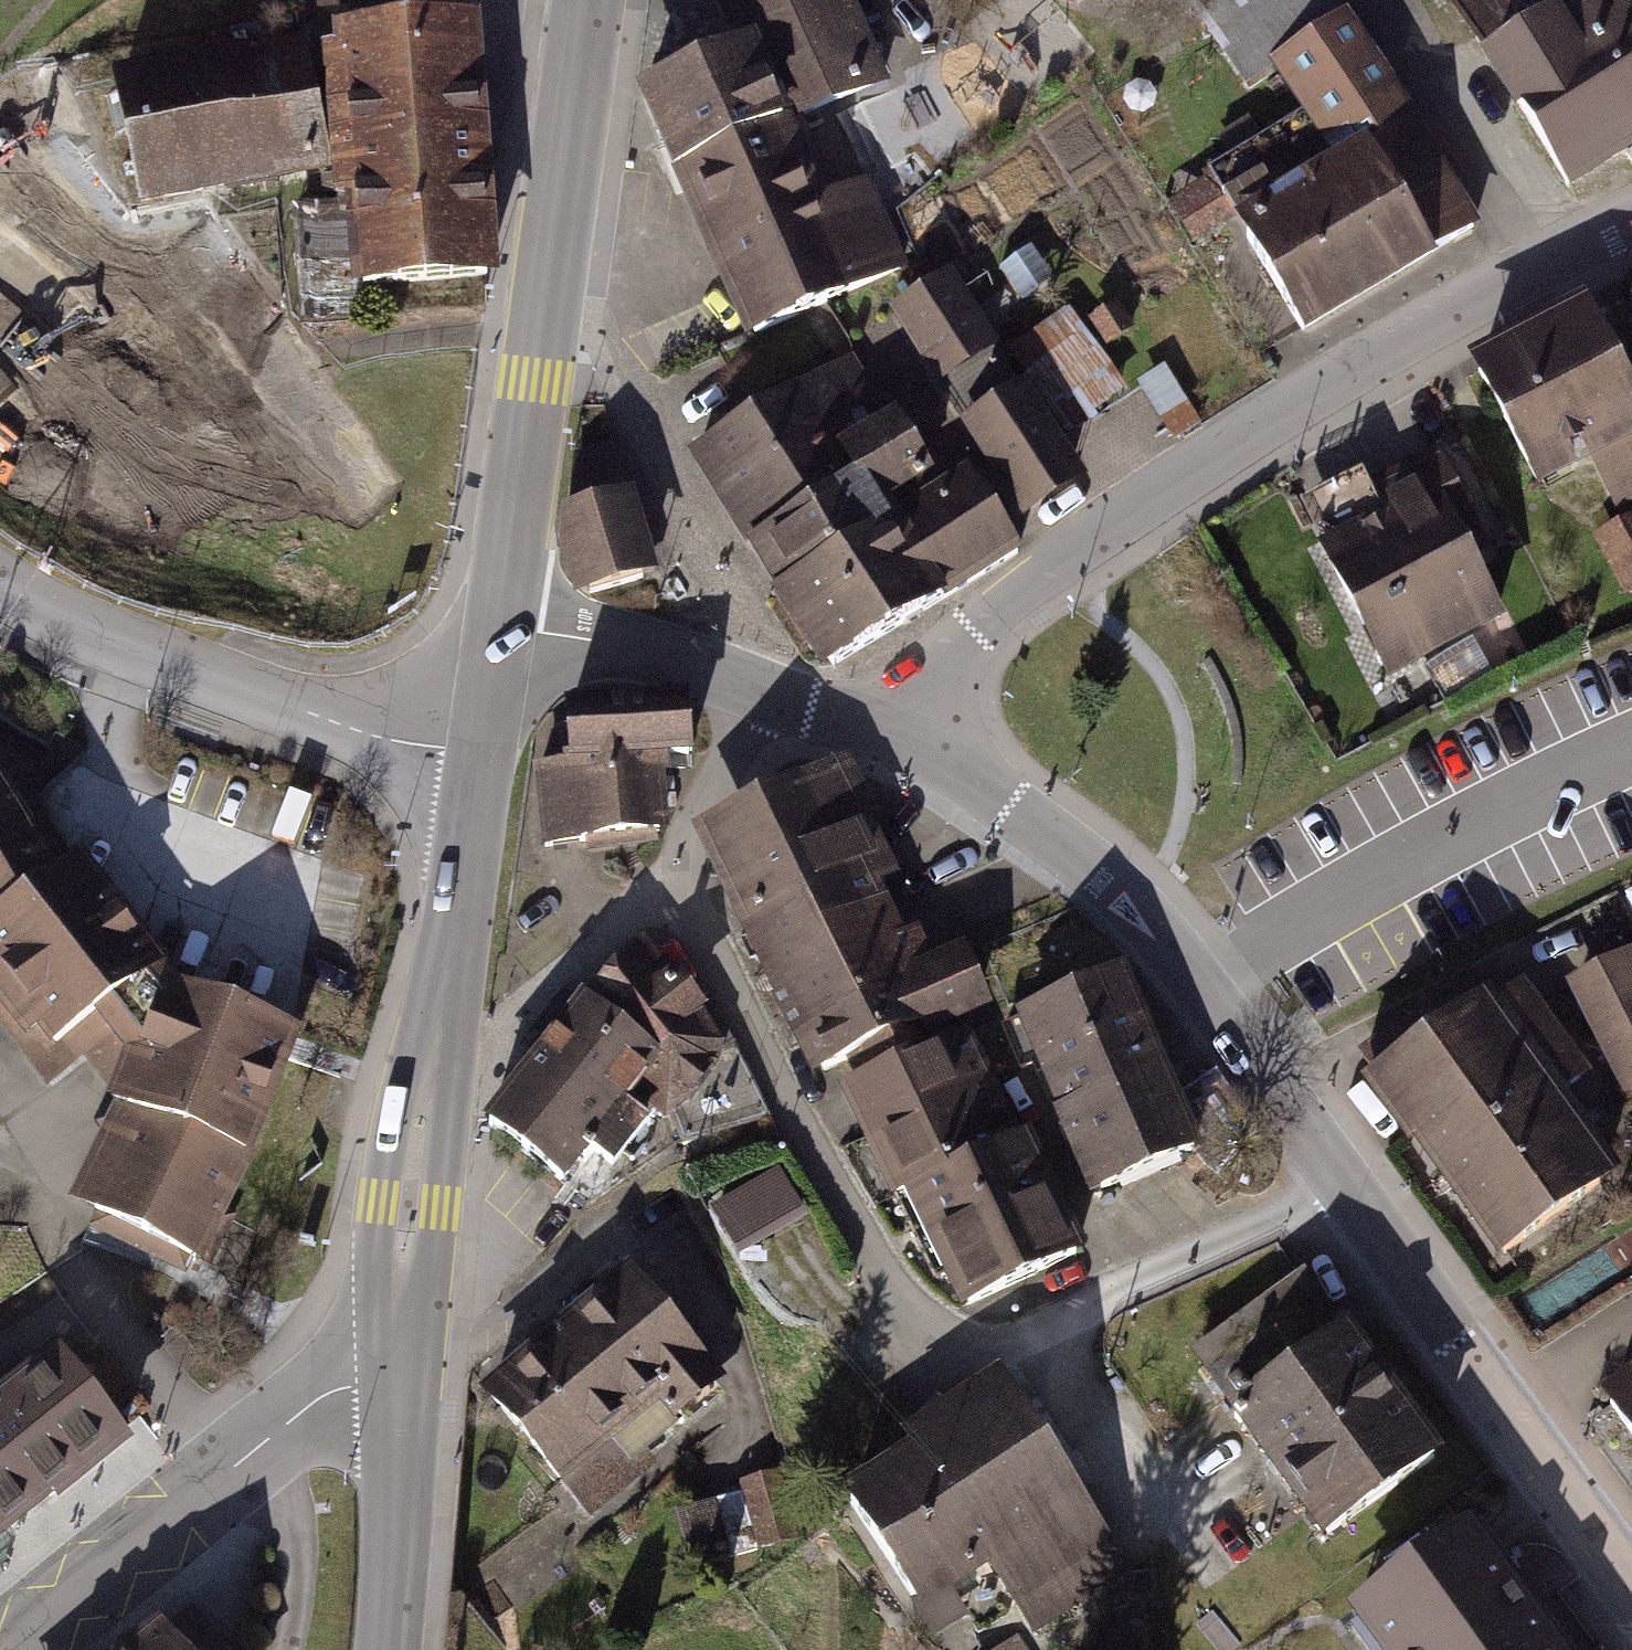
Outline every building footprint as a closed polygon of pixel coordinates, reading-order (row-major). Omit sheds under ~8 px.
[(747,330),(900,264),(865,184),(829,199),(795,121),(880,84),(843,0),(717,0),(739,50),(642,91),(747,330)] [(1207,177),(1299,327),(1470,227),(1385,84),(1330,0),(1191,0),(1187,3),(1242,88),(1277,70),(1308,113),(1207,177)] [(1448,0),(1569,186),(1631,145),(1631,51),(1599,0),(1584,0),(1555,19),(1543,0),(1448,0)] [(327,171),(469,160),(459,28),(333,37),(335,63),(319,65),(327,171)] [(314,170),(288,47),(108,85),(134,207),(314,170)] [(330,207),(285,211),(295,325),(343,321),(340,289),(478,278),(469,160),(327,171),(330,207)] [(936,282),(892,309),(1023,519),(1067,492),(936,282)] [(1036,384),(1070,372),(1084,414),(1126,399),(1096,312),(1020,338),(1036,384)] [(1481,366),(1546,487),(1595,461),(1614,496),(1631,486),(1631,407),(1582,313),(1481,366)] [(689,460),(741,547),(848,483),(832,456),(857,440),(839,411),(865,395),(847,365),(689,460)] [(741,547),(771,597),(891,524),(887,517),(874,526),(865,511),(916,480),(883,425),(857,440),(832,456),(848,483),(741,547)] [(606,446),(570,457),(566,501),(593,591),(646,575),(606,446)] [(1391,515),(1323,550),(1390,681),(1507,620),(1460,529),(1474,522),(1439,455),(1376,487),(1391,515)] [(771,597),(814,666),(999,556),(957,485),(891,524),(771,597)] [(1606,536),(1631,585),(1631,523),(1606,536)] [(688,705),(571,716),(576,767),(540,771),(547,844),(668,833),(662,764),(693,761),(688,705)] [(844,767),(716,828),(727,876),(753,922),(803,898),(821,935),(884,904),(872,880),(893,870),(844,767)] [(0,789),(0,971),(59,1045),(163,965),(80,862),(57,881),(34,847),(54,835),(36,808),(19,820),(8,802),(0,789)] [(803,898),(753,922),(809,1034),(919,979),(913,966),(930,958),(918,934),(902,942),(884,904),(821,935),(803,898)] [(644,947),(591,1002),(661,1056),(638,1086),(675,1119),(684,1143),(771,1116),(725,1029),(708,1013),(711,1009),(678,973),(673,978),(644,947)] [(965,959),(809,1034),(826,1069),(858,1053),(870,1077),(932,1047),(923,1028),(984,998),(965,959)] [(1577,992),(1631,1099),(1631,1098),(1631,993),(1620,970),(1577,992)] [(1128,971),(1023,1015),(1027,1026),(1009,1034),(1016,1050),(1032,1043),(1096,1196),(1203,1152),(1128,971)] [(260,1115),(289,1036),(167,993),(136,1019),(148,1034),(112,1121),(122,1122),(85,1201),(97,1207),(206,1259),(247,1154),(260,1115)] [(661,1056),(591,1002),(495,1125),(564,1179),(582,1156),(586,1159),(594,1149),(616,1165),(649,1122),(625,1103),(638,1086),(661,1056)] [(1435,1040),(1378,1080),(1503,1256),(1617,1176),(1559,1094),(1587,1074),(1537,1005),(1502,1012),(1446,1052),(1435,1040)] [(967,1030),(870,1077),(895,1129),(880,1137),(906,1193),(1021,1138),(967,1030)] [(1021,1138),(906,1193),(945,1273),(964,1264),(982,1301),(1087,1250),(1031,1133),(1021,1138)] [(801,1211),(780,1175),(716,1211),(737,1247),(801,1211)] [(1307,1275),(1198,1354),(1331,1535),(1440,1456),(1307,1275)] [(628,1276),(488,1395),(589,1514),(653,1459),(629,1430),(662,1402),(687,1430),(729,1394),(628,1276)] [(48,1491),(54,1498),(125,1440),(61,1363),(0,1414),(0,1531),(48,1491)] [(1614,1398),(1631,1424),(1631,1385),(1614,1398)] [(1007,1392),(854,1495),(922,1596),(987,1552),(1041,1630),(1128,1571),(1007,1392)] [(774,1475),(742,1484),(757,1535),(789,1526),(774,1475)] [(740,1495),(716,1502),(728,1546),(753,1539),(740,1495)] [(1363,1610),(1392,1649),(1565,1649),(1475,1528),(1363,1610)] [(144,1649),(223,1649),(191,1612),(144,1649)]
